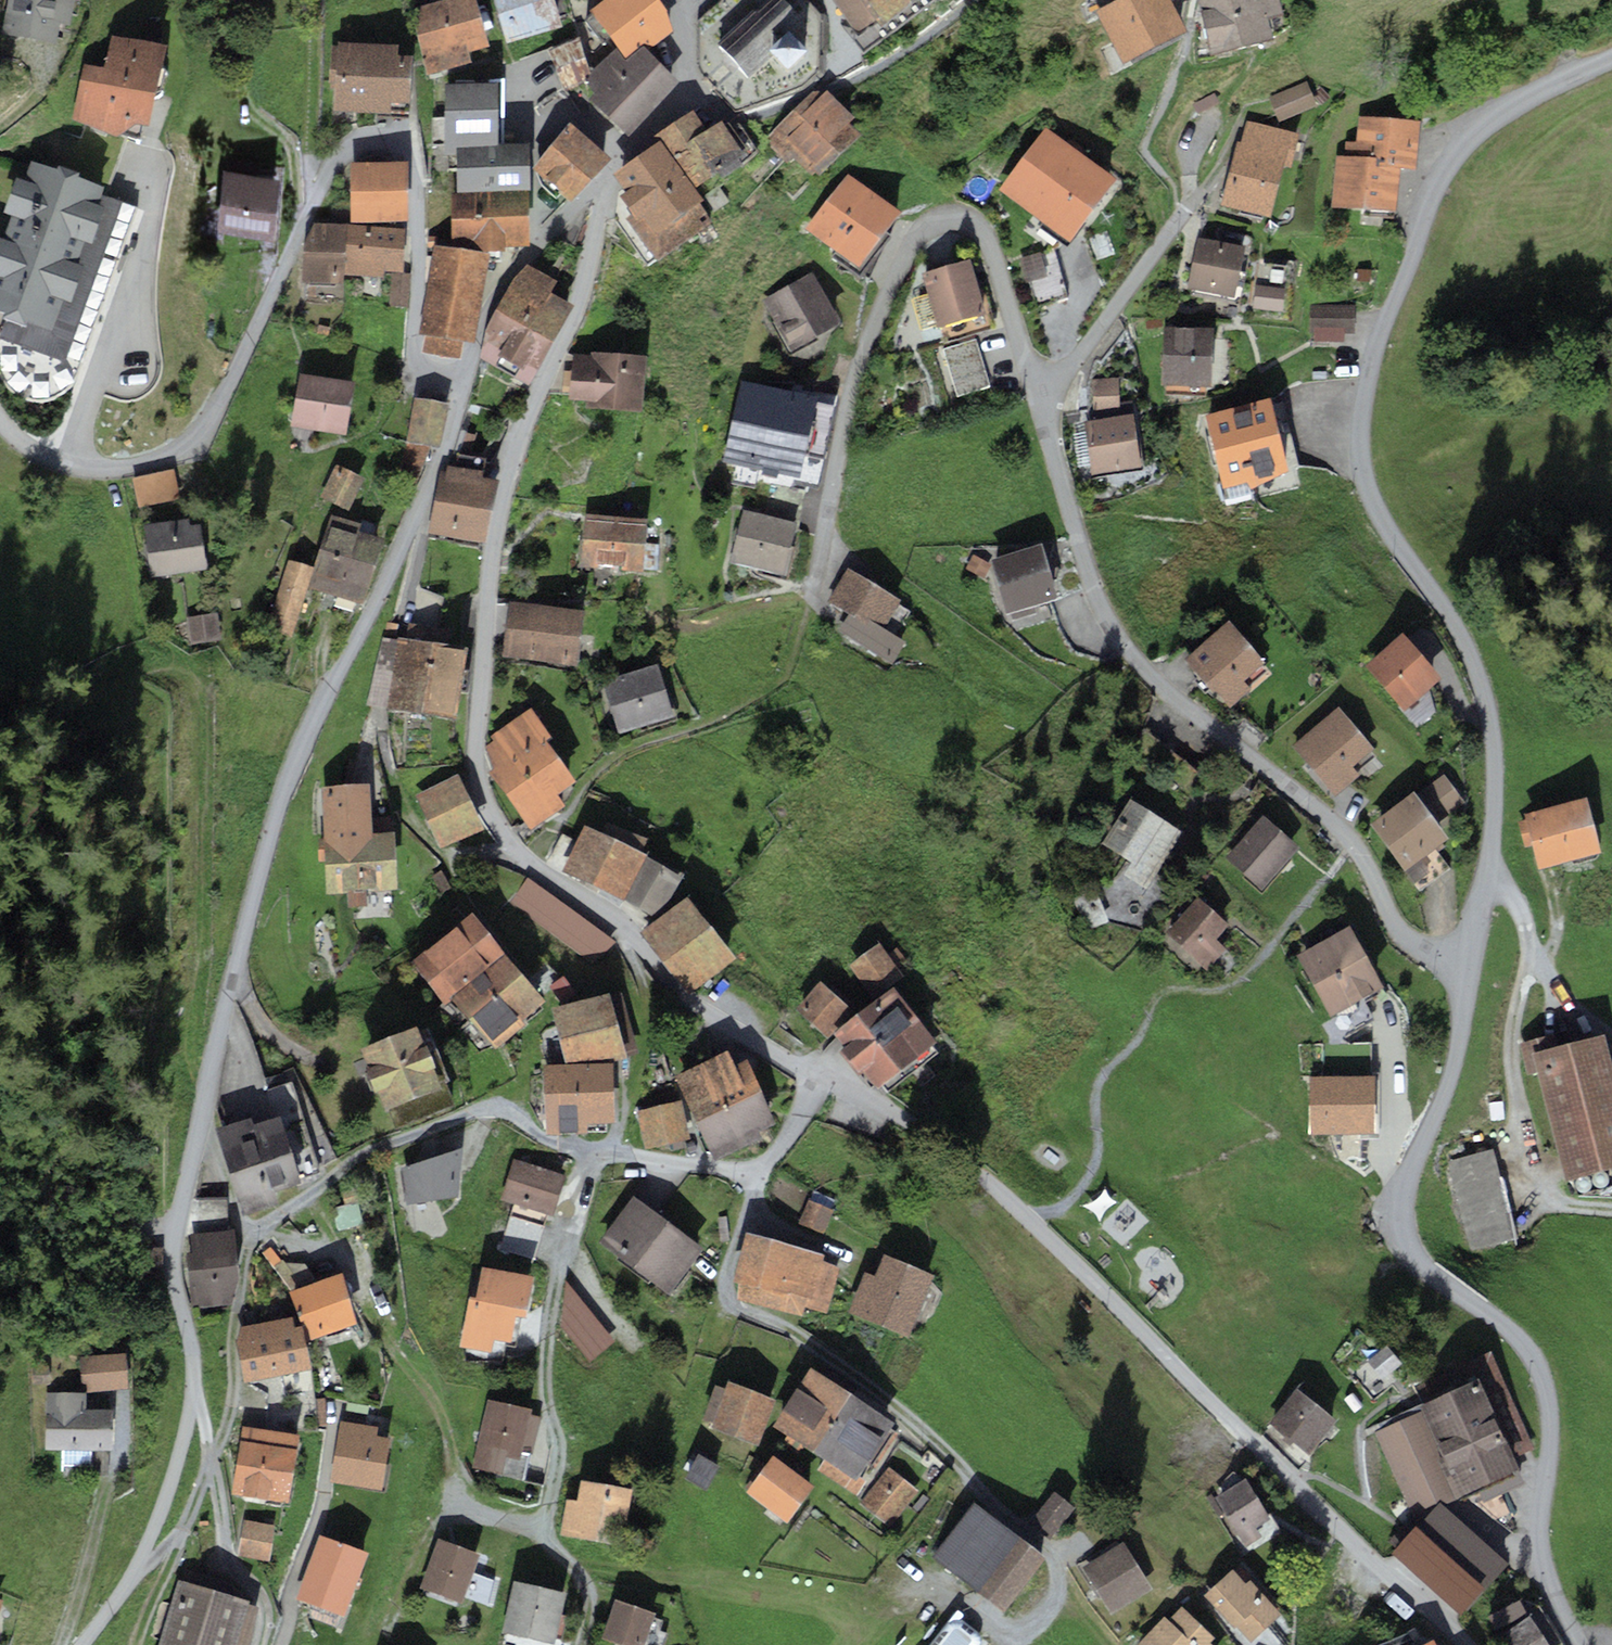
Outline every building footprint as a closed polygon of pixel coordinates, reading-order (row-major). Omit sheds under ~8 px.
[(3,31),(56,42),(60,22),(69,24),(74,0),(9,0),(3,31)] [(410,8),(428,73),(472,61),(469,52),(490,46),(477,0),(437,0),(410,8)] [(508,42),(563,24),(555,0),(495,0),(508,42)] [(589,11),(617,46),(627,57),(644,44),(648,50),(672,31),(665,9),(658,0),(603,0),(589,11)] [(717,43),(749,77),(778,51),(774,47),(790,32),(803,20),(784,0),(767,0),(756,10),(753,8),(717,43)] [(858,33),(876,19),(879,24),(910,0),(832,0),(858,33)] [(1101,11),(1125,56),(1181,28),(1167,0),(1124,0),(1101,11)] [(1212,50),(1268,37),(1263,15),(1279,11),(1277,0),(1201,0),(1212,50)] [(804,47),(790,32),(774,47),(778,51),(788,62),(804,47)] [(148,123),(166,43),(111,34),(104,66),(84,63),(73,118),(116,136),(137,122),(148,123)] [(398,42),(337,41),(337,44),(331,44),(330,82),(335,82),(334,110),(390,112),(391,101),(409,101),(410,54),(397,54),(398,42)] [(596,92),(590,98),(627,135),(679,81),(648,50),(644,44),(627,57),(617,46),(583,79),(596,92)] [(498,82),(444,83),(445,154),(456,154),(456,145),(499,144),(498,82)] [(1305,82),(1268,99),(1278,120),(1314,103),(1305,82)] [(814,91),(763,140),(786,164),(793,157),(810,175),(815,170),(819,175),(861,134),(849,122),(855,116),(828,88),(819,96),(814,91)] [(707,129),(692,108),(656,134),(660,140),(694,186),(747,148),(728,122),(725,124),(722,119),(707,129)] [(1344,156),(1336,155),(1333,207),(1397,211),(1400,166),(1415,167),(1418,120),(1359,116),(1357,141),(1344,140),(1344,156)] [(1294,132),(1246,118),(1222,201),(1270,214),(1294,132)] [(571,121),(532,166),(571,200),(610,156),(571,121)] [(1046,128),(997,186),(1062,240),(1111,183),(1046,128)] [(660,140),(613,174),(625,191),(619,195),(632,212),(625,217),(658,262),(713,222),(698,202),(703,199),(694,186),(660,140)] [(499,144),(456,145),(456,154),(457,191),(527,189),(530,189),(529,144),(499,144)] [(257,158),(224,155),(219,224),(274,229),(279,167),(256,165),(257,158)] [(34,160),(27,179),(17,176),(4,211),(12,215),(4,238),(0,236),(0,311),(8,314),(0,338),(7,340),(1,356),(4,367),(10,376),(19,384),(29,388),(40,389),(51,387),(62,381),(71,372),(130,208),(97,196),(101,185),(34,160)] [(406,160),(350,162),(351,221),(408,220),(406,160)] [(847,171),(807,226),(859,264),(899,210),(847,171)] [(457,191),(450,191),(451,246),(479,245),(479,249),(504,249),(504,245),(528,245),(527,189),(457,191)] [(345,224),(313,223),(303,245),(301,280),(343,282),(343,274),(345,224)] [(405,227),(345,224),(343,274),(384,276),(384,270),(403,271),(405,227)] [(1245,245),(1198,236),(1188,288),(1235,297),(1245,245)] [(489,253),(433,244),(418,334),(425,335),(423,351),(460,357),(463,340),(475,342),(489,253)] [(1054,253),(1022,262),(1034,308),(1067,299),(1054,253)] [(967,260),(922,275),(938,325),(984,310),(967,260)] [(553,283),(526,269),(496,312),(480,353),(525,377),(565,303),(547,294),(553,283)] [(814,271),(763,298),(790,349),(841,322),(814,271)] [(1284,287),(1255,284),(1252,308),(1282,311),(1284,287)] [(1355,305),(1311,304),(1310,331),(1314,331),(1314,341),(1344,341),(1345,333),(1354,333),(1355,305)] [(1213,328),(1161,327),(1160,385),(1211,386),(1213,328)] [(975,336),(940,348),(957,400),(992,389),(975,336)] [(590,354),(573,352),(570,399),(588,400),(588,406),(642,410),(646,355),(590,351),(590,354)] [(354,381),(300,372),(292,425),(346,434),(354,381)] [(1118,378),(1094,379),(1094,422),(1118,418),(1118,378)] [(815,396),(741,381),(725,460),(799,475),(815,396)] [(1270,396),(1203,413),(1224,495),(1254,487),(1289,470),(1270,396)] [(447,403),(414,397),(407,441),(440,446),(447,403)] [(1094,422),(1083,423),(1092,476),(1141,468),(1132,415),(1118,418),(1094,422)] [(364,477),(337,464),(321,495),(349,509),(364,477)] [(447,470),(440,469),(429,531),(486,541),(498,479),(481,476),(482,470),(448,464),(447,470)] [(174,469),(132,477),(138,507),(180,499),(174,469)] [(796,522),(743,509),(730,561),(784,574),(796,522)] [(365,603),(384,538),(359,530),(361,523),(331,514),(315,566),(288,558),(267,629),(292,636),(307,586),(365,603)] [(647,517),(586,514),(583,565),(643,569),(647,517)] [(188,518),(143,524),(150,576),(206,569),(199,522),(189,524),(188,518)] [(1041,544),(989,560),(1006,614),(1058,597),(1041,544)] [(900,601),(848,567),(826,600),(848,614),(839,628),(892,663),(906,641),(884,627),(900,601)] [(584,608),(510,601),(504,656),(578,663),(584,608)] [(217,612),(186,617),(190,643),(221,639),(217,612)] [(1228,620),(1185,657),(1229,707),(1251,688),(1244,680),(1265,662),(1228,620)] [(408,643),(401,642),(392,703),(452,711),(460,650),(446,648),(449,630),(410,625),(408,643)] [(1402,633),(1365,664),(1404,710),(1441,678),(1402,633)] [(658,665),(601,683),(617,734),(674,716),(658,665)] [(1336,704),(1292,743),(1336,792),(1356,774),(1350,768),(1373,747),(1336,704)] [(493,771),(545,736),(549,733),(531,707),(489,735),(493,740),(484,746),(493,771)] [(545,736),(493,771),(491,772),(530,829),(565,805),(557,792),(574,780),(545,736)] [(1413,791),(1370,823),(1404,869),(1448,837),(1437,823),(1465,803),(1443,774),(1416,794),(1413,791)] [(457,780),(420,797),(441,843),(479,825),(457,780)] [(370,783),(321,786),(324,837),(318,838),(319,861),(325,860),(327,892),(347,891),(347,906),(367,905),(366,889),(396,888),(393,831),(390,831),(390,816),(372,817),(370,783)] [(1586,796),(1523,812),(1525,820),(1518,822),(1525,847),(1531,845),(1537,867),(1600,851),(1586,796)] [(1182,832),(1129,799),(1102,842),(1127,857),(1119,870),(1147,888),(1182,832)] [(1297,845),(1263,815),(1225,858),(1260,888),(1297,845)] [(600,832),(584,824),(562,869),(623,900),(646,855),(640,852),(647,839),(606,819),(600,832)] [(681,872),(646,855),(623,900),(659,917),(681,872)] [(612,939),(529,878),(510,903),(593,965),(612,939)] [(1228,922),(1196,895),(1165,932),(1207,969),(1226,948),(1214,938),(1228,922)] [(735,956),(687,896),(641,932),(688,993),(735,956)] [(471,911),(410,962),(444,1002),(452,996),(505,952),(471,911)] [(1383,984),(1349,925),(1296,955),(1330,1015),(1383,984)] [(880,943),(850,965),(874,997),(904,976),(898,968),(907,962),(897,948),(888,954),(880,943)] [(470,1018),(524,974),(505,952),(452,996),(470,1018)] [(524,974),(470,1018),(492,1046),(546,1001),(524,974)] [(850,1006),(821,980),(796,1007),(825,1033),(850,1006)] [(936,1040),(893,985),(833,1032),(844,1045),(839,1049),(859,1075),(864,1070),(877,1086),(936,1040)] [(622,991),(552,1008),(565,1063),(596,1062),(636,1053),(622,991)] [(415,1024),(360,1047),(385,1108),(441,1085),(415,1024)] [(1519,1042),(1528,1075),(1536,1072),(1565,1180),(1611,1168),(1611,1064),(1604,1034),(1558,1046),(1555,1033),(1519,1042)] [(697,1120),(760,1089),(745,1059),(735,1064),(727,1049),(674,1075),(697,1120)] [(565,1063),(543,1064),(546,1134),(588,1132),(587,1123),(615,1122),(613,1061),(596,1062),(565,1063)] [(1375,1076),(1309,1076),(1309,1133),(1375,1133),(1375,1076)] [(760,1089),(697,1120),(717,1161),(763,1138),(760,1131),(777,1123),(760,1089)] [(681,1101),(636,1112),(645,1148),(690,1137),(681,1101)] [(251,1116),(214,1128),(243,1214),(278,1202),(274,1190),(302,1181),(279,1114),(253,1123),(251,1116)] [(463,1146),(401,1167),(406,1203),(458,1195),(463,1146)] [(1491,1148),(1447,1160),(1471,1251),(1515,1239),(1491,1148)] [(566,1174),(513,1158),(501,1198),(553,1214),(566,1174)] [(703,1247),(633,1195),(598,1241),(668,1294),(703,1247)] [(833,1209),(809,1199),(799,1223),(823,1233),(833,1209)] [(233,1229),(191,1234),(193,1252),(187,1253),(193,1307),(233,1303),(239,1278),(233,1229)] [(824,1254),(746,1232),(732,1283),(741,1285),(737,1300),(802,1318),(805,1307),(826,1313),(839,1266),(822,1261),(824,1254)] [(874,1275),(865,1271),(848,1313),(908,1337),(934,1273),(883,1253),(874,1275)] [(534,1275),(482,1265),(476,1296),(469,1294),(460,1346),(492,1352),(494,1339),(510,1342),(515,1314),(526,1316),(534,1275)] [(340,1273),(290,1291),(307,1340),(357,1322),(340,1273)] [(241,1326),(236,1341),(245,1382),(309,1369),(301,1326),(294,1327),(292,1316),(241,1326)] [(1386,1345),(1367,1361),(1382,1379),(1401,1362),(1386,1345)] [(1420,1410),(1374,1432),(1415,1518),(1428,1512),(1443,1505),(1519,1469),(1513,1458),(1535,1447),(1489,1351),(1470,1360),(1478,1377),(1418,1406),(1420,1410)] [(125,1352),(80,1355),(82,1391),(127,1389),(125,1352)] [(814,1452),(852,1395),(810,1367),(772,1425),(814,1452)] [(775,1399),(728,1381),(725,1388),(715,1384),(703,1418),(713,1422),(711,1427),(758,1445),(775,1399)] [(1336,1420),(1296,1388),(1268,1422),(1308,1455),(1336,1420)] [(85,1393),(46,1392),(45,1449),(111,1450),(111,1409),(85,1408),(85,1393)] [(858,1476),(894,1422),(852,1395),(814,1452),(825,1459),(817,1471),(856,1496),(866,1481),(858,1476)] [(532,1410),(487,1400),(472,1467),(502,1474),(506,1457),(520,1460),(522,1451),(533,1453),(541,1417),(531,1415),(532,1410)] [(378,1427),(341,1421),(331,1481),(383,1490),(392,1438),(377,1435),(378,1427)] [(299,1435),(242,1427),(232,1493),(289,1501),(299,1435)] [(719,1466),(699,1454),(685,1478),(706,1489),(719,1466)] [(814,1485),(773,1454),(746,1491),(788,1521),(814,1485)] [(919,1491),(888,1467),(860,1502),(891,1526),(919,1491)] [(1213,1492),(1205,1497),(1232,1538),(1238,1534),(1246,1546),(1262,1536),(1256,1527),(1271,1517),(1244,1478),(1216,1496),(1213,1492)] [(578,1500),(566,1498),(561,1536),(624,1545),(632,1488),(581,1480),(578,1500)] [(1058,1493),(1044,1483),(1018,1517),(1049,1541),(1070,1514),(1052,1501),(1058,1493)] [(1045,1556),(974,1503),(933,1557),(1004,1610),(1045,1556)] [(1443,1505),(1428,1512),(1391,1553),(1461,1614),(1507,1562),(1443,1505)] [(275,1524),(243,1519),(238,1556),(269,1561),(275,1524)] [(368,1552),(320,1535),(297,1597),(345,1615),(368,1552)] [(480,1554),(439,1538),(420,1587),(462,1603),(464,1598),(473,1601),(482,1578),(472,1575),(480,1554)] [(1123,1541),(1083,1566),(1112,1613),(1152,1589),(1123,1541)] [(177,1579),(157,1644),(248,1644),(260,1607),(249,1603),(250,1600),(225,1582),(185,1570),(182,1580),(177,1579)] [(1233,1570),(1203,1596),(1233,1629),(1236,1626),(1250,1642),(1282,1614),(1250,1579),(1245,1584),(1233,1570)] [(567,1594),(515,1580),(502,1629),(554,1643),(567,1594)] [(616,1599),(602,1637),(625,1644),(643,1644),(655,1613),(616,1599)] [(1489,1619),(1507,1644),(1549,1644),(1517,1599),(1489,1619)] [(1163,1616),(1138,1644),(1140,1644),(1212,1644),(1210,1643),(1215,1636),(1181,1606),(1168,1621),(1163,1616)] [(950,1620),(935,1640),(931,1644),(978,1644),(980,1639),(977,1631),(963,1620),(956,1618),(950,1620)]
